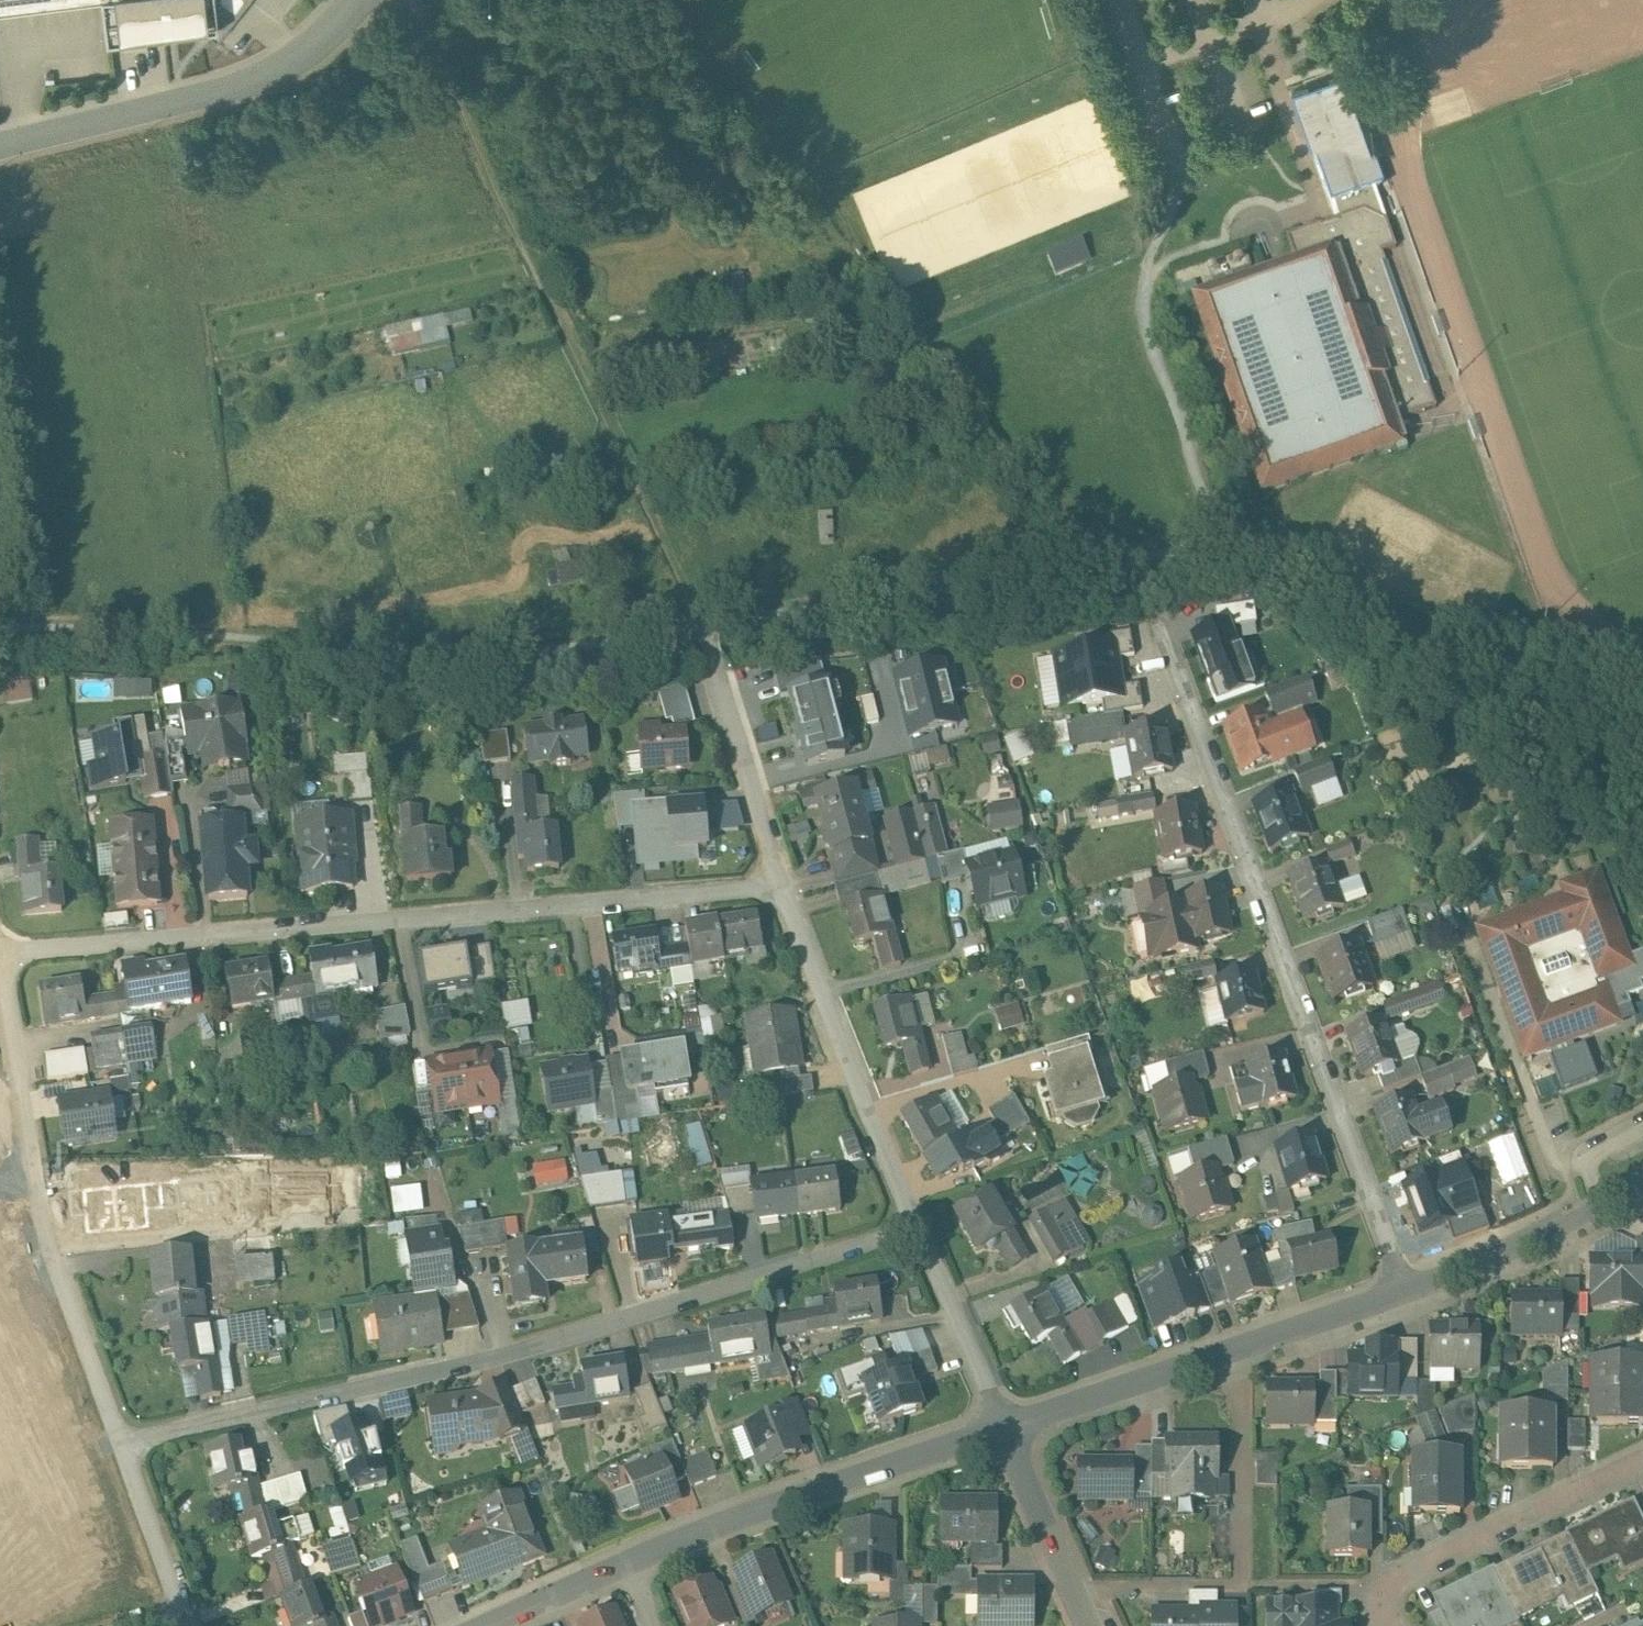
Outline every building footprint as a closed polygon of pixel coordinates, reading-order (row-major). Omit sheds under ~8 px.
[(107,37),(200,26),(217,39),(248,0),(102,0),(107,37)] [(1293,91),(1330,201),(1381,186),(1342,73),(1293,91)] [(1340,251),(1398,421),(1436,408),(1383,253),(1398,248),(1388,221),(1363,209),(1286,236),(1296,266),(1340,251)] [(1081,239),(1045,255),(1054,273),(1090,259),(1081,239)] [(1340,251),(1296,266),(1195,302),(1263,493),(1406,443),(1398,421),(1340,251)] [(1246,254),(1208,267),(1213,281),(1250,268),(1246,254)] [(395,355),(452,341),(448,326),(467,321),(464,308),(387,327),(395,355)] [(1252,604),(1230,611),(1235,623),(1256,615),(1252,604)] [(1229,624),(1192,638),(1193,638),(1208,680),(1207,680),(1208,681),(1247,666),(1240,649),(1237,650),(1228,625),(1229,625),(1229,624)] [(1130,631),(1091,637),(1093,650),(1115,647),(1116,658),(1134,655),(1130,631)] [(1093,650),(1054,657),(1062,708),(1123,698),(1116,658),(1115,647),(1093,650)] [(787,694),(826,684),(820,660),(773,665),(780,697),(787,696),(787,694)] [(895,674),(903,705),(949,693),(942,662),(895,674)] [(1247,666),(1208,681),(1216,702),(1255,688),(1247,666)] [(28,674),(3,679),(7,704),(33,700),(28,674)] [(115,679),(116,696),(143,695),(142,678),(115,679)] [(1307,678),(1265,694),(1274,716),(1302,705),(1303,707),(1316,702),(1307,678)] [(683,684),(660,691),(667,718),(691,712),(683,684)] [(790,694),(790,695),(799,729),(795,731),(799,746),(803,745),(809,765),(845,756),(826,685),(790,694)] [(949,693),(903,705),(910,736),(957,724),(949,693)] [(861,699),(866,724),(878,721),(872,697),(861,699)] [(238,705),(184,714),(188,741),(164,744),(166,756),(183,753),(183,754),(227,747),(242,744),(244,744),(238,705)] [(1122,712),(1065,721),(1069,744),(1125,735),(1125,734),(1126,734),(1122,712)] [(1300,720),(1267,732),(1261,714),(1225,727),(1242,774),(1280,760),(1282,764),(1312,752),(1300,720)] [(546,726),(525,729),(530,764),(550,762),(551,766),(571,763),(570,755),(586,753),(582,721),(560,724),(560,722),(546,724),(546,726)] [(678,732),(660,733),(660,727),(639,728),(642,770),(683,767),(687,763),(686,753),(681,749),(679,749),(678,732)] [(1126,734),(1125,734),(1125,735),(1133,779),(1172,772),(1164,727),(1126,734)] [(507,731),(479,735),(484,764),(511,760),(507,731)] [(118,737),(94,741),(98,766),(89,768),(93,788),(126,783),(118,737)] [(242,744),(227,747),(229,760),(220,762),(219,756),(217,756),(218,765),(222,768),(230,767),(232,763),(245,761),(242,744)] [(183,753),(166,756),(171,785),(188,783),(183,754),(183,753)] [(337,773),(368,771),(367,755),(336,756),(337,773)] [(166,756),(139,760),(146,799),(172,795),(171,785),(166,756)] [(1327,759),(1294,772),(1303,795),(1304,795),(1303,795),(1335,782),(1335,783),(1336,783),(1327,759)] [(369,773),(346,775),(348,802),(371,800),(369,773)] [(870,775),(852,780),(854,789),(862,818),(880,814),(870,775)] [(531,780),(514,781),(515,800),(533,799),(531,780)] [(852,780),(801,793),(804,802),(818,799),(854,789),(852,780)] [(1021,827),(1018,781),(988,783),(991,829),(1021,827)] [(251,789),(228,791),(229,805),(235,804),(236,816),(262,813),(261,803),(251,789)] [(854,789),(818,799),(826,830),(823,835),(826,847),(831,850),(832,852),(868,842),(862,818),(854,789)] [(1290,792),(1254,805),(1254,806),(1270,850),(1270,851),(1309,836),(1303,818),(1299,819),(1290,792)] [(644,793),(613,795),(619,829),(633,827),(631,804),(645,803),(644,793)] [(1153,795),(1129,799),(1131,813),(1155,809),(1153,795)] [(533,799),(515,800),(520,858),(526,858),(527,872),(559,869),(555,828),(536,830),(533,799)] [(645,803),(631,804),(633,827),(637,867),(698,861),(696,848),(706,847),(702,803),(672,805),(672,801),(645,803)] [(740,801),(716,802),(716,829),(741,828),(740,801)] [(422,838),(420,807),(401,809),(407,883),(451,879),(449,858),(444,858),(442,837),(422,838)] [(945,855),(933,809),(911,815),(923,861),(936,858),(945,855)] [(1195,809),(1155,815),(1163,861),(1202,854),(1195,809)] [(217,813),(202,815),(203,826),(218,825),(217,813)] [(911,815),(885,821),(898,868),(923,861),(911,815)] [(218,825),(203,826),(209,898),(246,896),(240,823),(218,825)] [(351,826),(298,830),(303,892),(342,889),(340,864),(354,863),(351,826)] [(151,829),(113,832),(119,907),(158,904),(151,829)] [(36,840),(19,842),(25,914),(62,911),(58,870),(39,872),(36,840)] [(868,842),(832,852),(836,868),(872,859),(868,842)] [(1349,843),(1327,851),(1331,864),(1354,855),(1349,843)] [(964,851),(946,856),(946,855),(945,855),(936,858),(942,878),(942,886),(969,878),(966,866),(967,865),(964,851)] [(967,865),(966,866),(969,878),(977,906),(993,902),(996,904),(1010,900),(1010,897),(1011,897),(1024,894),(1013,853),(967,865)] [(872,859),(836,868),(840,883),(876,874),(872,859)] [(876,874),(882,894),(929,882),(923,861),(898,868),(876,874)] [(1326,865),(1288,878),(1289,879),(1290,878),(1305,920),(1304,921),(1305,921),(1344,906),(1338,888),(1335,889),(1326,865)] [(1597,873),(1571,883),(1575,893),(1477,929),(1525,1058),(1551,1049),(1547,1038),(1567,1031),(1570,1042),(1619,1024),(1614,1011),(1610,998),(1599,1002),(1592,982),(1632,967),(1628,957),(1622,941),(1612,945),(1605,926),(1615,922),(1597,873)] [(840,883),(834,885),(840,906),(846,904),(846,905),(846,904),(882,894),(876,874),(840,883)] [(1162,882),(1134,888),(1141,922),(1169,916),(1162,882)] [(1221,891),(1185,899),(1193,941),(1230,933),(1221,891)] [(882,894),(846,904),(857,944),(876,939),(893,935),(882,894)] [(757,918),(716,924),(722,961),(749,956),(748,951),(762,949),(757,918)] [(1399,920),(1371,931),(1376,945),(1405,933),(1399,920)] [(716,924),(685,929),(688,949),(691,966),(722,961),(716,924)] [(654,934),(614,941),(618,973),(633,970),(633,975),(660,971),(658,954),(654,934)] [(893,935),(876,939),(884,969),(901,965),(893,935)] [(1357,945),(1319,958),(1334,1000),(1372,986),(1357,945)] [(688,949),(658,954),(660,971),(691,966),(688,949)] [(331,956),(330,956),(333,976),(336,993),(376,987),(370,950),(331,956)] [(462,970),(459,951),(418,957),(423,988),(437,986),(438,991),(496,982),(493,965),(462,970)] [(1628,957),(1632,967),(1592,982),(1599,1002),(1610,998),(1614,1011),(1631,1005),(1628,997),(1642,991),(1642,989),(1641,983),(1642,982),(1642,951),(1628,957)] [(331,952),(311,955),(314,979),(333,976),(330,956),(331,956),(331,952)] [(1213,961),(1189,967),(1192,981),(1216,975),(1213,961)] [(144,966),(123,970),(126,987),(127,995),(148,991),(145,972),(144,966)] [(184,966),(145,972),(148,991),(127,995),(130,1012),(189,1003),(190,1003),(184,966)] [(267,967),(227,973),(233,1010),(274,1003),(271,986),(267,967)] [(1253,972),(1216,982),(1227,1022),(1263,1013),(1253,972)] [(314,979),(302,981),(305,998),(336,993),(333,976),(314,979)] [(302,981),(271,986),(274,1003),(305,998),(302,981)] [(81,982),(40,989),(46,1020),(60,1018),(61,1023),(86,1019),(84,1002),(84,1001),(81,982)] [(126,987),(115,988),(116,996),(115,997),(118,1014),(130,1012),(127,995),(126,987)] [(115,997),(84,1002),(86,1019),(118,1014),(115,997)] [(1406,998),(1384,1007),(1388,1019),(1411,1011),(1406,998)] [(508,1030),(534,1025),(529,1000),(503,1005),(508,1030)] [(910,1000),(874,1009),(885,1049),(903,1044),(920,1040),(910,1000)] [(995,1009),(1002,1030),(1025,1023),(1018,1002),(995,1009)] [(723,1032),(717,1003),(699,1007),(705,1036),(723,1032)] [(405,1008),(376,1014),(381,1040),(410,1034),(405,1008)] [(784,1014),(750,1019),(759,1073),(798,1067),(794,1046),(789,1046),(784,1014)] [(1383,1020),(1346,1033),(1346,1034),(1347,1034),(1362,1076),(1362,1077),(1375,1072),(1401,1062),(1394,1044),(1391,1044),(1383,1020)] [(317,1024),(319,1038),(343,1035),(341,1021),(317,1024)] [(152,1029),(121,1034),(126,1064),(157,1059),(152,1029)] [(960,1033),(943,1038),(953,1077),(977,1070),(973,1056),(966,1058),(960,1033)] [(1088,1038),(1050,1049),(1055,1063),(1085,1054),(1086,1055),(1093,1053),(1088,1038)] [(920,1040),(903,1044),(912,1074),(928,1070),(920,1040)] [(1586,1042),(1551,1053),(1562,1087),(1597,1075),(1586,1042)] [(682,1047),(622,1057),(623,1060),(628,1092),(688,1083),(682,1047)] [(84,1051),(44,1057),(47,1081),(88,1074),(84,1051)] [(1203,1053),(1164,1063),(1170,1087),(1188,1083),(1189,1084),(1207,1079),(1209,1076),(1203,1053)] [(490,1054),(429,1064),(433,1091),(437,1112),(497,1103),(498,1102),(490,1054)] [(1085,1054),(1055,1063),(1059,1077),(1045,1082),(1056,1118),(1064,1115),(1065,1120),(1077,1126),(1090,1123),(1096,1111),(1086,1078),(1092,1076),(1086,1055),(1085,1054)] [(1284,1055),(1246,1065),(1246,1066),(1258,1109),(1296,1099),(1284,1055)] [(1401,1062),(1375,1072),(1383,1091),(1421,1077),(1414,1058),(1401,1062)] [(623,1060),(609,1062),(608,1059),(607,1060),(612,1095),(628,1092),(623,1060)] [(1469,1059),(1445,1068),(1452,1085),(1475,1076),(1469,1059)] [(586,1061),(542,1069),(549,1111),(593,1104),(586,1061)] [(1246,1066),(1230,1070),(1242,1113),(1258,1109),(1246,1066)] [(1445,1068),(1421,1077),(1430,1100),(1454,1091),(1452,1085),(1445,1068)] [(811,1077),(776,1082),(778,1097),(813,1092),(811,1077)] [(1170,1087),(1156,1091),(1166,1132),(1205,1121),(1197,1093),(1192,1090),(1190,1091),(1189,1084),(1188,1083),(1170,1087)] [(433,1091),(416,1094),(423,1132),(440,1130),(437,1112),(433,1091)] [(108,1094),(60,1101),(67,1144),(115,1137),(108,1094)] [(1014,1096),(988,1111),(994,1122),(1004,1138),(1030,1123),(1014,1096)] [(956,1135),(935,1097),(901,1117),(922,1155),(940,1145),(956,1135)] [(1411,1097),(1374,1111),(1375,1111),(1391,1153),(1390,1153),(1390,1154),(1430,1140),(1423,1122),(1420,1123),(1417,1115),(1411,1098),(1412,1098),(1411,1097)] [(515,1099),(498,1102),(497,1103),(504,1142),(521,1140),(515,1099)] [(1440,1107),(1417,1115),(1420,1123),(1423,1122),(1430,1140),(1449,1133),(1440,1107)] [(994,1122),(984,1128),(993,1144),(1004,1138),(994,1122)] [(700,1124),(683,1129),(696,1173),(713,1167),(700,1124)] [(943,1151),(927,1160),(938,1180),(960,1168),(962,1173),(972,1167),(973,1169),(984,1163),(989,1164),(1001,1158),(993,1144),(984,1128),(960,1141),(943,1151)] [(956,1135),(940,1145),(943,1151),(960,1141),(956,1135)] [(1313,1136),(1275,1147),(1289,1191),(1326,1180),(1313,1136)] [(1226,1139),(1188,1150),(1195,1175),(1213,1170),(1213,1172),(1232,1167),(1234,1164),(1226,1139)] [(1464,1153),(1441,1162),(1445,1174),(1468,1166),(1464,1153)] [(251,1175),(252,1184),(270,1183),(268,1157),(250,1158),(251,1175)] [(535,1163),(537,1184),(570,1182),(568,1160),(535,1163)] [(749,1168),(717,1173),(722,1191),(752,1187),(752,1186),(749,1168)] [(272,1172),(272,1192),(329,1190),(329,1170),(272,1172)] [(1195,1175),(1181,1180),(1192,1220),(1230,1209),(1222,1180),(1217,1178),(1215,1178),(1213,1172),(1213,1170),(1195,1175)] [(632,1172),(580,1179),(590,1209),(637,1203),(632,1172)] [(234,1176),(236,1199),(253,1198),(252,1184),(251,1175),(234,1176)] [(835,1175),(752,1186),(752,1187),(755,1213),(757,1222),(840,1210),(835,1175)] [(1440,1175),(1402,1189),(1403,1190),(1404,1189),(1419,1231),(1418,1231),(1418,1232),(1458,1218),(1451,1200),(1448,1199),(1440,1175)] [(234,1176),(206,1178),(209,1219),(238,1217),(236,1199),(234,1176)] [(181,1221),(209,1219),(206,1178),(178,1180),(181,1221)] [(174,1181),(159,1183),(161,1207),(177,1205),(174,1181)] [(161,1207),(159,1183),(143,1184),(145,1208),(161,1207)] [(143,1184),(114,1187),(118,1228),(147,1225),(145,1208),(143,1184)] [(391,1188),(395,1214),(424,1209),(421,1184),(391,1188)] [(118,1228),(114,1187),(84,1190),(87,1214),(88,1231),(118,1228)] [(752,1187),(722,1191),(730,1217),(755,1213),(752,1187)] [(72,1215),(87,1214),(84,1190),(70,1191),(72,1215)] [(330,1211),(329,1190),(272,1192),(273,1213),(330,1211)] [(1011,1232),(990,1194),(956,1213),(977,1251),(986,1246),(992,1250),(999,1249),(1010,1269),(1027,1259),(1011,1232)] [(1064,1203),(1047,1212),(1062,1237),(1069,1233),(1077,1247),(1087,1242),(1064,1203)] [(1047,1212),(1031,1221),(1046,1247),(1062,1238),(1062,1237),(1047,1212)] [(685,1216),(633,1223),(639,1267),(666,1264),(664,1246),(675,1245),(676,1252),(715,1247),(715,1251),(733,1249),(729,1216),(686,1222),(685,1216)] [(503,1222),(459,1230),(466,1253),(506,1247),(503,1222)] [(1330,1236),(1315,1239),(1311,1222),(1283,1229),(1290,1259),(1294,1278),(1337,1268),(1330,1236)] [(1069,1233),(1062,1237),(1062,1238),(1046,1247),(1054,1261),(1077,1247),(1069,1233)] [(440,1234),(413,1238),(417,1267),(411,1267),(415,1290),(433,1287),(434,1289),(453,1286),(453,1284),(448,1252),(443,1253),(440,1234)] [(269,1235),(233,1238),(237,1287),(274,1281),(269,1235)] [(1621,1236),(1595,1244),(1595,1258),(1621,1258),(1621,1236)] [(1254,1242),(1215,1255),(1221,1274),(1231,1301),(1231,1303),(1268,1291),(1270,1290),(1262,1268),(1254,1242)] [(581,1245),(508,1254),(516,1308),(539,1304),(537,1288),(586,1281),(581,1245)] [(189,1254),(152,1257),(156,1299),(193,1296),(193,1295),(189,1254)] [(1595,1258),(1592,1258),(1592,1284),(1590,1285),(1590,1289),(1592,1290),(1592,1295),(1594,1295),(1619,1295),(1638,1295),(1638,1271),(1638,1258),(1636,1257),(1621,1258),(1595,1258)] [(1290,1259),(1262,1268),(1270,1290),(1268,1291),(1269,1293),(1295,1284),(1294,1278),(1290,1259)] [(1176,1269),(1157,1276),(1157,1278),(1140,1285),(1156,1328),(1173,1322),(1174,1324),(1194,1317),(1193,1315),(1181,1282),(1176,1269)] [(1221,1274),(1200,1281),(1210,1308),(1231,1301),(1221,1274)] [(1049,1284),(1062,1315),(1083,1306),(1070,1275),(1049,1284)] [(1198,1276),(1181,1282),(1193,1315),(1210,1308),(1200,1281),(1198,1276)] [(1579,1281),(1559,1281),(1559,1296),(1561,1296),(1561,1316),(1579,1316),(1579,1281)] [(467,1289),(458,1283),(453,1284),(453,1286),(455,1297),(454,1298),(460,1329),(478,1326),(467,1289)] [(875,1283),(834,1290),(837,1309),(841,1326),(881,1320),(875,1283)] [(1040,1294),(1012,1309),(1021,1326),(1032,1345),(1049,1335),(1065,1363),(1080,1354),(1080,1353),(1065,1327),(1044,1290),(1040,1294)] [(1580,1316),(1589,1316),(1589,1294),(1580,1294),(1580,1316)] [(193,1296),(156,1299),(159,1332),(172,1330),(204,1325),(202,1302),(193,1295),(193,1296)] [(1619,1295),(1594,1295),(1594,1309),(1619,1308),(1619,1295)] [(1559,1296),(1511,1296),(1511,1335),(1561,1335),(1561,1316),(1561,1296),(1559,1296)] [(454,1298),(377,1310),(383,1349),(429,1342),(428,1334),(460,1329),(454,1298)] [(1128,1326),(1114,1301),(1102,1308),(1116,1333),(1128,1326)] [(1116,1333),(1102,1308),(1087,1317),(1101,1341),(1101,1342),(1116,1333)] [(837,1309),(806,1314),(809,1331),(841,1326),(837,1309)] [(1012,1309),(1004,1313),(1014,1331),(1021,1326),(1012,1309)] [(764,1314),(745,1317),(746,1322),(748,1322),(753,1353),(739,1355),(740,1360),(771,1355),(764,1314)] [(806,1314),(767,1321),(774,1339),(787,1337),(787,1335),(809,1331),(806,1314)] [(264,1315),(228,1321),(232,1344),(268,1339),(264,1315)] [(1086,1315),(1065,1327),(1080,1353),(1101,1341),(1087,1317),(1086,1315)] [(746,1322),(707,1328),(710,1347),(713,1365),(740,1360),(739,1355),(753,1353),(748,1322),(746,1322)] [(204,1325),(172,1330),(179,1371),(198,1368),(203,1399),(221,1396),(209,1324),(204,1325)] [(1478,1326),(1429,1326),(1430,1368),(1478,1369),(1478,1326)] [(1596,1363),(1596,1393),(1591,1393),(1591,1395),(1596,1395),(1596,1425),(1642,1425),(1642,1332),(1625,1339),(1626,1340),(1626,1363),(1596,1363)] [(1367,1357),(1348,1357),(1348,1397),(1396,1397),(1396,1386),(1396,1342),(1384,1342),(1384,1346),(1367,1346),(1367,1357)] [(1417,1342),(1396,1342),(1396,1386),(1417,1386),(1417,1382),(1417,1342)] [(710,1347),(679,1352),(682,1370),(683,1370),(713,1365),(710,1347)] [(930,1351),(891,1364),(894,1371),(906,1366),(911,1380),(937,1371),(930,1351)] [(679,1352),(648,1357),(651,1375),(668,1372),(669,1374),(683,1372),(683,1370),(682,1370),(679,1352)] [(884,1356),(835,1373),(844,1401),(867,1392),(863,1381),(890,1372),(884,1356)] [(648,1357),(640,1359),(647,1375),(651,1375),(648,1357)] [(623,1361),(581,1368),(583,1377),(583,1378),(585,1388),(575,1389),(553,1392),(556,1410),(559,1409),(579,1406),(629,1398),(623,1361)] [(1568,1361),(1542,1371),(1542,1389),(1550,1389),(1550,1401),(1552,1401),(1568,1401),(1568,1361)] [(890,1372),(863,1381),(867,1392),(879,1425),(916,1412),(906,1382),(911,1380),(906,1366),(894,1371),(890,1372)] [(1335,1374),(1320,1374),(1320,1385),(1313,1385),(1313,1406),(1334,1406),(1334,1424),(1336,1424),(1335,1374)] [(583,1377),(573,1379),(575,1389),(585,1388),(583,1378),(583,1377)] [(535,1381),(511,1390),(521,1415),(545,1405),(535,1381)] [(1434,1382),(1417,1382),(1417,1386),(1417,1419),(1434,1413),(1434,1382)] [(1313,1385),(1266,1385),(1266,1425),(1313,1425),(1313,1424),(1312,1406),(1313,1406),(1313,1385)] [(667,1426),(651,1386),(634,1392),(644,1417),(638,1420),(644,1435),(667,1426)] [(1542,1412),(1501,1412),(1501,1469),(1552,1469),(1552,1401),(1550,1401),(1550,1389),(1542,1389),(1542,1412)] [(387,1418),(413,1413),(409,1391),(382,1397),(387,1418)] [(512,1397),(484,1401),(489,1432),(524,1427),(525,1431),(527,1430),(511,1392),(510,1392),(512,1397)] [(1475,1397),(1438,1411),(1449,1438),(1475,1428),(1475,1397)] [(466,1402),(463,1399),(431,1404),(436,1442),(468,1438),(469,1443),(490,1440),(489,1432),(484,1401),(484,1400),(466,1402)] [(778,1415),(746,1427),(761,1467),(795,1453),(795,1452),(794,1452),(791,1443),(792,1442),(795,1437),(794,1436),(810,1430),(799,1401),(776,1410),(778,1415)] [(579,1406),(559,1409),(561,1424),(581,1420),(579,1406)] [(1313,1406),(1312,1406),(1313,1424),(1334,1424),(1334,1406),(1313,1406)] [(365,1421),(334,1432),(340,1451),(338,1452),(344,1470),(347,1469),(352,1483),(383,1472),(365,1421)] [(1585,1422),(1568,1422),(1568,1450),(1585,1450),(1585,1422)] [(1217,1439),(1165,1439),(1165,1441),(1165,1478),(1181,1478),(1181,1498),(1211,1499),(1211,1497),(1211,1478),(1217,1478),(1217,1439)] [(672,1441),(657,1447),(662,1459),(663,1459),(673,1483),(687,1478),(681,1463),(672,1441)] [(1165,1441),(1151,1441),(1151,1447),(1151,1478),(1165,1478),(1165,1441)] [(239,1444),(208,1450),(217,1489),(237,1485),(238,1486),(242,1485),(247,1518),(264,1513),(253,1455),(243,1458),(239,1444)] [(1151,1447),(1135,1447),(1135,1462),(1130,1462),(1130,1481),(1151,1481),(1151,1478),(1151,1447)] [(708,1452),(681,1463),(687,1478),(691,1487),(717,1477),(708,1452)] [(1276,1456),(1256,1456),(1256,1486),(1276,1486),(1276,1456)] [(1459,1456),(1413,1456),(1413,1497),(1419,1496),(1419,1513),(1459,1514),(1459,1456)] [(662,1459),(626,1473),(642,1513),(679,1498),(673,1483),(663,1459),(662,1459)] [(1130,1462),(1085,1462),(1085,1500),(1130,1500),(1130,1481),(1130,1462)] [(300,1476),(269,1486),(276,1510),(307,1499),(300,1476)] [(1217,1478),(1211,1478),(1211,1497),(1227,1497),(1227,1478),(1217,1478)] [(1382,1488),(1357,1488),(1357,1510),(1366,1510),(1367,1523),(1375,1523),(1382,1523),(1382,1488)] [(518,1495),(480,1509),(487,1526),(495,1523),(500,1537),(488,1542),(487,1538),(453,1550),(452,1548),(451,1548),(465,1586),(541,1556),(518,1495)] [(991,1500),(942,1500),(942,1542),(943,1542),(961,1542),(971,1542),(971,1547),(996,1547),(996,1522),(991,1522),(991,1500)] [(349,1521),(362,1518),(358,1502),(331,1509),(338,1537),(352,1533),(349,1521)] [(1568,1535),(1585,1571),(1615,1556),(1612,1549),(1625,1542),(1636,1565),(1642,1561),(1642,1528),(1632,1504),(1568,1535)] [(1357,1510),(1329,1510),(1330,1557),(1367,1557),(1367,1523),(1366,1510),(1357,1510)] [(247,1518),(241,1520),(253,1558),(271,1553),(272,1554),(275,1553),(284,1584),(301,1579),(290,1543),(290,1542),(281,1544),(275,1527),(270,1511),(264,1513),(247,1518)] [(293,1521),(275,1527),(281,1544),(290,1542),(290,1543),(300,1540),(293,1521)] [(891,1525),(847,1526),(847,1556),(854,1556),(854,1577),(890,1577),(891,1577),(891,1564),(891,1525)] [(1567,1538),(1508,1567),(1510,1573),(1527,1607),(1529,1606),(1566,1588),(1575,1606),(1597,1595),(1585,1571),(1568,1535),(1568,1534),(1566,1535),(1567,1538)] [(429,1569),(417,1538),(400,1545),(423,1602),(453,1590),(443,1564),(429,1569)] [(350,1539),(322,1548),(331,1576),(359,1567),(350,1539)] [(961,1542),(943,1542),(943,1552),(959,1552),(961,1548),(961,1542)] [(996,1547),(971,1547),(971,1569),(1002,1569),(1002,1547),(996,1547)] [(770,1557),(736,1571),(737,1573),(739,1572),(757,1616),(789,1602),(770,1557)] [(905,1564),(891,1564),(891,1577),(890,1577),(890,1605),(905,1605),(905,1564)] [(971,1569),(937,1569),(937,1587),(937,1589),(971,1589),(971,1569)] [(357,1585),(373,1625),(380,1625),(384,1624),(385,1625),(386,1625),(397,1622),(396,1620),(412,1614),(395,1570),(357,1585)] [(1527,1607),(1510,1573),(1498,1579),(1494,1570),(1493,1571),(1517,1620),(1533,1613),(1529,1606),(1527,1607)] [(1436,1599),(1441,1611),(1449,1625),(1474,1625),(1485,1621),(1487,1625),(1505,1625),(1517,1620),(1493,1571),(1436,1599)] [(676,1596),(689,1625),(729,1625),(710,1581),(676,1596)] [(979,1582),(979,1625),(1031,1625),(1031,1582),(979,1582)] [(281,1597),(292,1625),(335,1625),(331,1615),(322,1619),(310,1586),(281,1597)] [(937,1589),(937,1587),(922,1587),(922,1625),(937,1625),(937,1589)] [(1217,1592),(1188,1592),(1188,1611),(1188,1612),(1198,1612),(1198,1613),(1199,1613),(1217,1613),(1217,1609),(1217,1592)] [(1341,1592),(1310,1592),(1310,1605),(1335,1605),(1335,1606),(1341,1606),(1341,1592)] [(1268,1605),(1268,1625),(1348,1625),(1335,1625),(1335,1606),(1335,1605),(1310,1605),(1268,1605)] [(1217,1613),(1199,1613),(1199,1625),(1234,1625),(1234,1609),(1217,1609),(1217,1613)] [(1152,1611),(1152,1625),(1199,1625),(1199,1613),(1198,1613),(1198,1612),(1188,1612),(1188,1611),(1152,1611)] [(1441,1611),(1428,1617),(1432,1625),(1449,1625),(1441,1611)] [(348,1618),(351,1625),(368,1625),(363,1613),(348,1618)] [(581,1625),(620,1625),(615,1615),(609,1613),(581,1625)]
